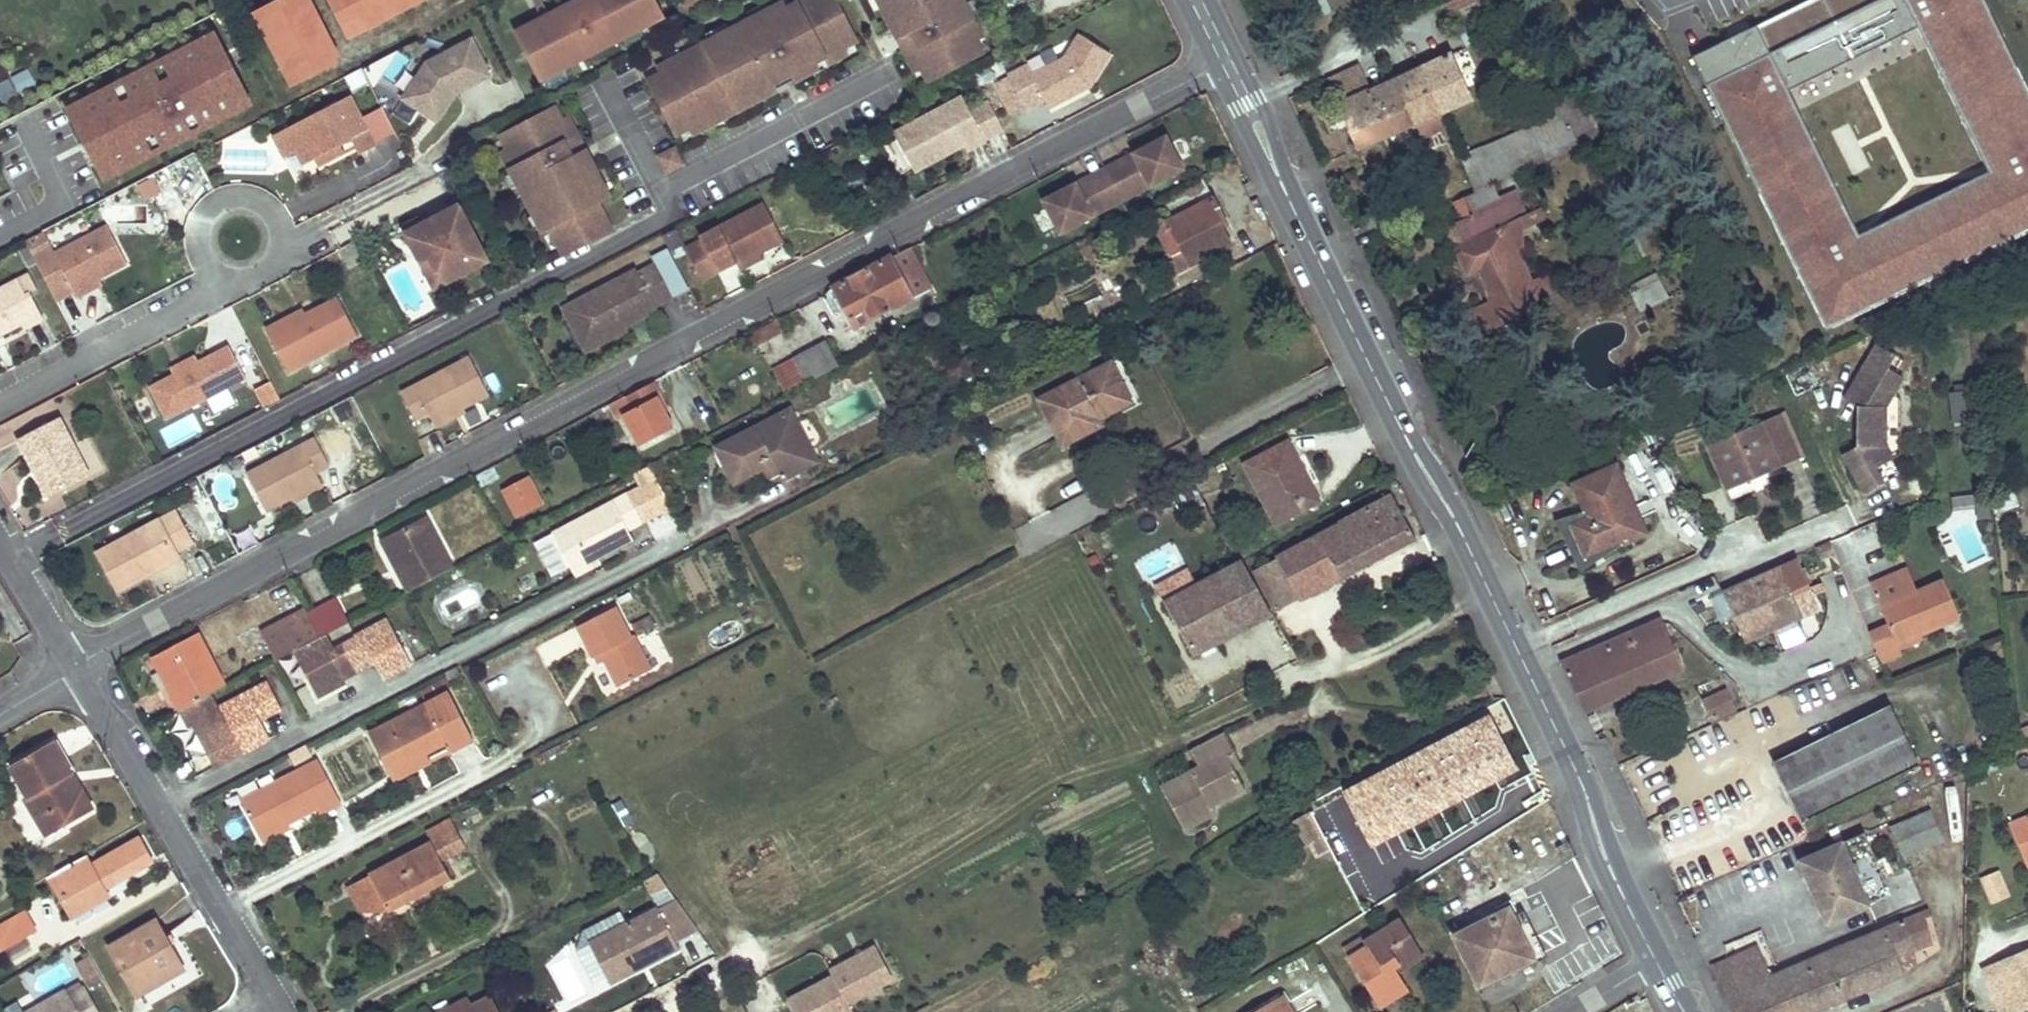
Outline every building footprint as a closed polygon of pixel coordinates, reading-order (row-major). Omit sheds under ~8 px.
[(289,94),(344,70),(314,0),(280,0),(253,12),(289,94)] [(349,45),(441,0),(327,0),(349,45)] [(518,37),(536,73),(661,8),(657,0),(590,0),(518,37)] [(665,74),(651,81),(678,132),(692,125),(695,132),(774,91),(771,84),(782,79),(799,78),(845,54),(841,48),(855,41),(834,0),(792,0),(662,67),(665,74)] [(894,26),(900,23),(906,34),(906,50),(915,68),(922,64),(929,78),(980,52),(973,38),(980,34),(962,0),(880,0),(894,26)] [(1814,332),(2027,241),(2027,104),(1984,0),(1814,0),(1693,51),(1814,332)] [(661,8),(536,73),(540,82),(666,17),(661,8)] [(900,23),(894,26),(906,50),(906,34),(900,23)] [(1015,124),(1110,73),(1087,30),(992,81),(1015,124)] [(66,107),(103,188),(257,118),(220,37),(66,107)] [(491,75),(472,39),(426,63),(403,98),(431,117),(447,93),(452,90),(491,75)] [(1357,66),(1329,79),(1359,147),(1413,122),(1441,110),(1470,97),(1451,54),(1368,89),(1357,66)] [(30,70),(14,76),(20,92),(37,85),(30,70)] [(21,102),(10,78),(0,83),(0,112),(21,102)] [(774,91),(799,78),(782,79),(771,84),(774,91)] [(1569,88),(1555,94),(1564,115),(1578,109),(1569,88)] [(447,93),(431,117),(436,121),(454,94),(452,90),(447,93)] [(351,96),(285,129),(297,152),(304,165),(332,151),(330,148),(335,145),(337,148),(353,140),(360,154),(377,146),(351,96)] [(1004,131),(990,105),(972,115),(963,98),(894,135),(915,174),(958,151),(956,147),(962,144),(964,148),(967,153),(986,143),(986,141),(1004,131)] [(1564,115),(1506,142),(1517,167),(1589,134),(1578,109),(1564,115)] [(577,138),(569,120),(562,124),(554,110),(503,137),(510,151),(504,154),(543,230),(550,226),(564,253),(610,230),(596,202),(608,196),(590,162),(583,166),(577,155),(577,138)] [(1413,122),(1420,138),(1448,126),(1441,110),(1413,122)] [(285,129),(274,136),(285,158),(297,152),(285,129)] [(1152,186),(1186,168),(1179,157),(1172,154),(1174,148),(1168,135),(1156,142),(1154,148),(1147,147),(1135,153),(1152,186)] [(583,166),(590,162),(577,138),(577,155),(583,166)] [(1506,142),(1464,158),(1476,185),(1517,167),(1506,142)] [(675,149),(661,156),(668,170),(682,163),(675,149)] [(1141,191),(1152,186),(1135,153),(1107,168),(1110,174),(1127,165),(1141,191)] [(1124,201),(1141,191),(1127,165),(1110,174),(1124,201)] [(1078,183),(1095,216),(1106,210),(1092,183),(1110,174),(1107,168),(1078,183)] [(1106,210),(1124,201),(1110,174),(1092,183),(1106,210)] [(1198,179),(1158,200),(1193,266),(1226,248),(1214,222),(1218,220),(1198,179)] [(1062,233),(1095,216),(1078,183),(1066,189),(1064,196),(1057,194),(1045,200),(1051,212),(1058,214),(1056,221),(1062,233)] [(1509,203),(1457,226),(1462,237),(1455,241),(1468,273),(1481,267),(1495,301),(1533,284),(1518,248),(1506,222),(1515,217),(1509,203)] [(418,217),(402,226),(419,259),(425,261),(430,258),(438,272),(441,270),(448,283),(489,261),(459,204),(428,220),(418,217)] [(766,205),(702,238),(720,273),(738,263),(760,252),(762,254),(785,242),(766,205)] [(1515,217),(1506,222),(1518,248),(1524,245),(1524,228),(1546,218),(1542,206),(1515,217)] [(52,246),(34,256),(56,300),(74,291),(87,284),(127,263),(107,226),(55,253),(52,246)] [(1457,226),(1449,229),(1455,241),(1462,237),(1457,226)] [(1087,237),(1076,242),(1084,255),(1094,250),(1087,237)] [(702,238),(686,246),(704,281),(720,273),(702,238)] [(681,242),(670,247),(677,261),(688,255),(681,242)] [(932,290),(911,250),(893,259),(892,258),(836,287),(857,329),(914,299),(932,290)] [(1101,264),(1094,250),(1084,255),(1092,269),(1101,264)] [(762,254),(760,252),(738,263),(742,270),(764,258),(762,254)] [(672,253),(655,261),(658,266),(672,298),(691,289),(677,261),(672,253)] [(425,261),(419,259),(435,289),(448,283),(441,270),(438,272),(430,258),(425,261)] [(640,270),(566,308),(575,325),(585,320),(597,342),(659,310),(657,305),(672,298),(658,266),(641,274),(640,270)] [(726,296),(745,289),(738,270),(719,277),(726,296)] [(1617,292),(1630,319),(1667,301),(1654,274),(1617,292)] [(0,289),(0,337),(22,326),(24,330),(42,320),(29,294),(36,290),(28,275),(0,289)] [(1071,313),(1105,296),(1096,279),(1063,296),(1071,313)] [(87,284),(74,291),(78,300),(91,293),(87,284)] [(1126,297),(1098,308),(1103,320),(1131,309),(1126,297)] [(297,314),(266,329),(289,372),(359,336),(339,298),(299,319),(297,314)] [(585,320),(575,325),(587,348),(597,342),(585,320)] [(783,330),(778,320),(752,333),(757,344),(783,330)] [(828,343),(796,359),(808,383),(841,366),(828,343)] [(1897,356),(1878,345),(1848,394),(1858,400),(1857,406),(1852,446),(1839,454),(1862,493),(1880,482),(1873,468),(1890,459),(1883,446),(1885,408),(1903,378),(1889,369),(1897,356)] [(174,376),(150,388),(167,420),(247,378),(230,346),(199,362),(174,376)] [(196,357),(171,370),(174,376),(199,362),(196,357)] [(470,358),(402,393),(416,419),(429,413),(434,422),(463,407),(489,393),(470,358)] [(796,359),(775,370),(787,394),(808,383),(796,359)] [(1119,378),(1112,364),(1104,368),(1112,383),(1119,378)] [(1131,400),(1119,378),(1112,383),(1104,368),(1041,399),(1064,444),(1096,427),(1092,421),(1099,417),(1131,400)] [(263,408),(280,399),(271,381),(254,390),(263,408)] [(657,381),(627,396),(634,408),(623,413),(640,445),(676,427),(660,395),(663,394),(657,381)] [(1973,389),(1948,391),(1950,424),(1976,421),(1973,389)] [(1858,400),(1848,394),(1845,400),(1857,406),(1858,400)] [(610,405),(617,417),(623,413),(634,408),(627,396),(610,405)] [(463,407),(434,422),(437,429),(466,413),(463,407)] [(794,409),(785,413),(792,426),(812,464),(820,461),(794,409)] [(785,413),(779,416),(786,429),(792,426),(785,413)] [(1703,446),(1721,497),(1804,466),(1786,415),(1703,446)] [(779,416),(720,447),(738,482),(765,468),(777,461),(782,471),(785,478),(812,464),(792,426),(786,429),(779,416)] [(1101,425),(1099,417),(1092,421),(1096,427),(1101,425)] [(48,498),(90,476),(60,418),(18,440),(48,498)] [(313,441),(246,475),(265,512),(291,498),(320,483),(315,473),(327,467),(313,441)] [(1319,500),(1289,442),(1246,464),(1276,522),(1319,500)] [(777,461),(765,468),(770,477),(782,471),(777,461)] [(1617,463),(1574,482),(1588,513),(1569,522),(1584,555),(1620,540),(1622,542),(1646,531),(1617,463)] [(530,475),(506,488),(520,515),(544,503),(530,475)] [(323,489),(320,483),(291,498),(294,504),(323,489)] [(2014,490),(1989,498),(1996,511),(2018,503),(2014,490)] [(630,494),(553,534),(572,572),(598,559),(635,540),(629,530),(645,523),(630,494)] [(1415,539),(1392,495),(1343,523),(1279,557),(1300,598),(1340,577),(1415,539)] [(175,514),(98,556),(118,593),(149,576),(147,573),(178,557),(176,554),(192,546),(175,514)] [(429,519),(385,541),(392,557),(395,555),(403,570),(400,572),(410,590),(454,568),(429,519)] [(395,555),(392,557),(400,572),(403,570),(395,555)] [(178,557),(147,573),(149,576),(150,579),(180,563),(178,557)] [(1300,598),(1279,557),(1257,569),(1279,610),(1300,598)] [(598,559),(572,572),(575,579),(602,565),(598,559)] [(1271,614),(1244,561),(1235,565),(1165,603),(1193,656),(1271,614)] [(1780,565),(1723,590),(1745,639),(1802,614),(1780,565)] [(1945,578),(1881,606),(1896,643),(1961,616),(1945,578)] [(336,599),(309,613),(322,637),(327,635),(349,622),(336,599)] [(633,637),(617,607),(579,625),(594,656),(602,653),(606,661),(619,686),(652,670),(635,637),(633,637)] [(309,613),(307,609),(297,614),(300,618),(309,613)] [(297,614),(263,632),(277,660),(298,650),(322,637),(309,613),(300,618),(297,614)] [(322,637),(298,650),(322,696),(349,682),(347,678),(380,660),(389,678),(415,664),(390,618),(357,635),(358,637),(335,649),(327,635),(322,637)] [(1660,618),(1562,662),(1585,709),(1681,667),(1660,618)] [(198,634),(154,656),(182,710),(215,694),(226,687),(198,634)] [(602,653),(594,656),(599,665),(606,661),(602,653)] [(459,666),(445,673),(449,679),(463,672),(459,666)] [(215,694),(182,710),(192,726),(197,723),(220,766),(272,738),(261,719),(256,708),(263,705),(268,715),(284,707),(271,682),(222,708),(215,694)] [(1726,689),(1704,698),(1713,719),(1735,710),(1726,689)] [(451,693),(370,734),(390,772),(427,752),(448,741),(452,750),(474,738),(451,693)] [(263,705),(256,708),(261,719),(268,715),(263,705)] [(1888,706),(1775,763),(1803,819),(1916,762),(1888,706)] [(1518,768),(1491,716),(1353,789),(1381,841),(1518,768)] [(2019,728),(2024,740),(2027,739),(2027,724),(2019,728)] [(1234,752),(1223,732),(1191,749),(1199,767),(1162,787),(1183,828),(1214,812),(1211,806),(1243,788),(1233,769),(1227,756),(1234,752)] [(74,774),(55,740),(10,764),(30,799),(10,810),(31,846),(82,817),(61,781),(74,774)] [(427,752),(390,772),(394,780),(431,761),(427,752)] [(1241,765),(1234,752),(1227,756),(1233,769),(1241,765)] [(319,760),(243,800),(262,836),(289,822),(319,807),(321,810),(341,802),(319,760)] [(61,781),(82,817),(94,810),(74,774),(61,781)] [(1381,841),(1353,789),(1348,792),(1375,844),(1381,841)] [(1375,844),(1348,792),(1310,812),(1321,832),(1338,863),(1375,844)] [(1936,822),(1931,809),(1890,826),(1902,855),(1943,838),(1936,822)] [(1321,832),(1310,812),(1289,823),(1299,843),(1321,832)] [(289,822),(262,836),(264,842),(291,828),(289,822)] [(457,830),(435,841),(444,859),(466,847),(457,830)] [(1863,831),(1798,859),(1826,922),(1890,893),(1863,831)] [(151,860),(140,841),(93,868),(86,858),(53,879),(75,917),(109,897),(104,889),(151,860)] [(435,841),(358,882),(372,910),(387,912),(391,909),(392,911),(453,879),(444,859),(435,841)] [(1999,867),(1979,876),(1991,903),(2011,895),(1999,867)] [(643,877),(653,900),(669,893),(658,870),(643,877)] [(372,910),(358,882),(352,885),(364,909),(372,910)] [(681,898),(663,902),(672,936),(690,931),(681,898)] [(624,915),(624,914),(541,951),(564,1002),(680,950),(657,900),(624,915)] [(1515,918),(1510,908),(1455,934),(1481,985),(1545,953),(1525,913),(1515,918)] [(1901,919),(1895,922),(1902,937),(1908,950),(1913,948),(1932,940),(1923,917),(1929,915),(1926,909),(1920,911),(1901,919)] [(26,914),(0,930),(0,947),(2,951),(37,930),(26,914)] [(140,996),(190,969),(161,917),(113,946),(140,996)] [(1422,951),(1402,919),(1367,942),(1369,947),(1350,960),(1379,1008),(1409,989),(1399,972),(1406,968),(1403,962),(1422,951)] [(1775,973),(1792,1011),(1808,1011),(1896,975),(1889,958),(1897,955),(1908,950),(1902,937),(1895,922),(1814,956),(1775,973)] [(820,952),(774,973),(792,1011),(854,1011),(848,1000),(894,979),(876,941),(826,964),(820,952)] [(1758,946),(1713,965),(1726,994),(1770,975),(1758,946)] [(1905,972),(1919,962),(1913,948),(1908,950),(1897,955),(1905,972)] [(1983,969),(2001,1011),(2005,1011),(2027,1002),(2027,949),(1983,969)] [(1425,956),(1422,951),(1403,962),(1406,968),(1425,956)] [(1896,975),(1905,972),(1897,955),(1889,958),(1896,975)] [(1775,973),(1770,975),(1726,994),(1724,994),(1734,1011),(1792,1011),(1775,973)] [(87,988),(70,999),(67,993),(34,1011),(101,1011),(87,988)] [(491,996),(471,1007),(467,1001),(445,1011),(499,1011),(491,996)] [(1283,997),(1259,1011),(1292,1011),(1283,997)]
